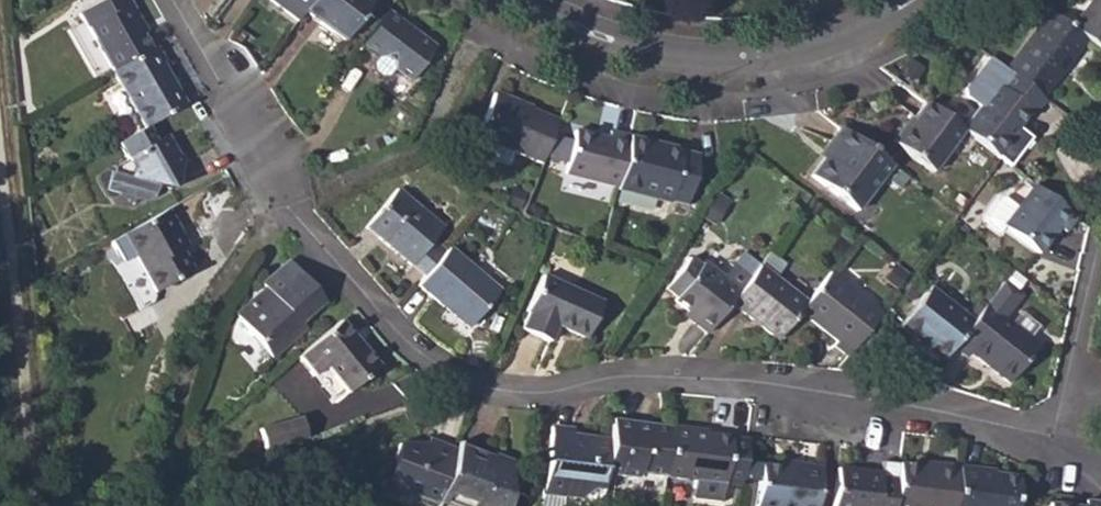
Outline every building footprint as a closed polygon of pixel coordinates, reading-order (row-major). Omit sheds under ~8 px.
[(112,73),(150,52),(143,39),(149,35),(130,0),(112,0),(98,7),(106,22),(89,30),(112,73)] [(319,0),(280,0),(305,19),(311,10),(319,0)] [(352,42),(384,0),(319,0),(311,10),(352,42)] [(1069,24),(1087,39),(1100,49),(1100,0),(1088,0),(1069,24)] [(401,66),(419,80),(447,44),(398,8),(371,43),(385,54),(391,51),(403,59),(401,66)] [(1008,72),(1042,99),(1087,39),(1069,24),(1050,10),(1005,70),(1008,72)] [(112,73),(144,132),(149,130),(184,111),(163,71),(167,68),(156,48),(150,52),(112,73)] [(1011,167),(1033,139),(1019,129),(1031,113),(1034,116),(1045,102),(1042,99),(1008,72),(1005,70),(990,58),(966,89),(966,97),(980,108),(963,131),(998,157),(1001,159),(1011,167)] [(518,150),(542,160),(561,117),(497,88),(477,132),(518,150)] [(887,142),(929,175),(963,131),(926,102),(902,131),(898,127),(887,142)] [(1098,126),(1090,137),(1100,146),(1100,122),(1098,126)] [(808,177),(854,212),(889,167),(838,127),(819,151),(824,154),(808,177)] [(564,171),(618,186),(632,137),(611,131),(609,139),(577,129),(564,171)] [(155,143),(149,130),(144,132),(118,146),(127,162),(112,170),(104,191),(118,196),(132,189),(153,197),(157,186),(169,191),(175,188),(185,157),(178,154),(158,149),(155,143)] [(169,136),(155,143),(158,149),(178,154),(169,136)] [(518,150),(488,137),(481,152),(512,165),(518,150)] [(671,200),(687,204),(699,157),(683,153),(683,149),(632,137),(618,186),(618,189),(670,203),(671,200)] [(1001,227),(1036,254),(1057,227),(1064,231),(1075,217),(1034,184),(1001,227)] [(361,225),(406,264),(440,228),(393,188),(361,225)] [(716,231),(727,214),(715,205),(704,222),(716,231)] [(122,239),(152,296),(191,275),(179,252),(181,251),(175,238),(178,235),(167,214),(122,239)] [(412,286),(462,330),(493,295),(443,251),(412,286)] [(261,290),(244,304),(248,308),(233,320),(266,360),(298,335),(292,327),(320,304),(287,264),(258,287),(261,290)] [(731,304),(737,295),(721,283),(699,266),(669,301),(693,320),(688,324),(706,337),(731,304)] [(731,304),(779,339),(799,312),(807,303),(759,267),(747,282),(737,295),(731,304)] [(731,269),(721,283),(737,295),(747,282),(731,269)] [(833,344),(849,357),(883,312),(830,272),(807,303),(799,312),(836,340),(833,344)] [(518,332),(546,345),(553,328),(582,341),(598,304),(538,278),(521,314),(525,316),(518,332)] [(901,329),(943,360),(953,347),(972,321),(931,290),(901,329)] [(229,316),(233,320),(248,308),(244,304),(229,316)] [(953,347),(965,356),(969,350),(996,372),(1008,381),(1037,345),(984,305),(972,321),(953,347)] [(296,359),(309,376),(319,367),(338,390),(370,363),(337,324),(296,359)] [(992,377),(996,372),(969,350),(965,356),(992,377)] [(328,399),(338,390),(319,367),(309,376),(328,399)] [(297,416),(255,429),(262,449),(304,437),(297,416)] [(600,446),(596,479),(627,483),(633,478),(655,481),(662,431),(603,424),(600,446)] [(679,499),(711,503),(713,489),(719,443),(695,439),(696,436),(662,431),(655,481),(682,484),(679,499)] [(541,435),(533,492),(550,494),(554,500),(574,503),(584,495),(594,496),(596,479),(600,446),(579,442),(571,451),(563,449),(565,440),(541,435)] [(404,505),(428,505),(430,503),(448,452),(449,450),(422,439),(418,449),(411,450),(406,448),(400,451),(390,447),(380,475),(384,485),(392,489),(396,498),(403,501),(403,505),(404,505)] [(504,470),(486,463),(484,466),(448,452),(430,503),(438,505),(498,505),(504,470)] [(884,505),(946,505),(951,470),(909,463),(908,468),(890,465),(887,488),(884,505)] [(743,505),(805,505),(810,471),(785,467),(784,474),(749,469),(743,505)] [(1009,482),(984,479),(985,475),(951,470),(946,505),(1006,505),(1009,482)] [(887,488),(868,485),(869,480),(828,473),(823,505),(884,505),(887,488)] [(553,505),(554,500),(550,494),(533,492),(532,502),(553,505)]
